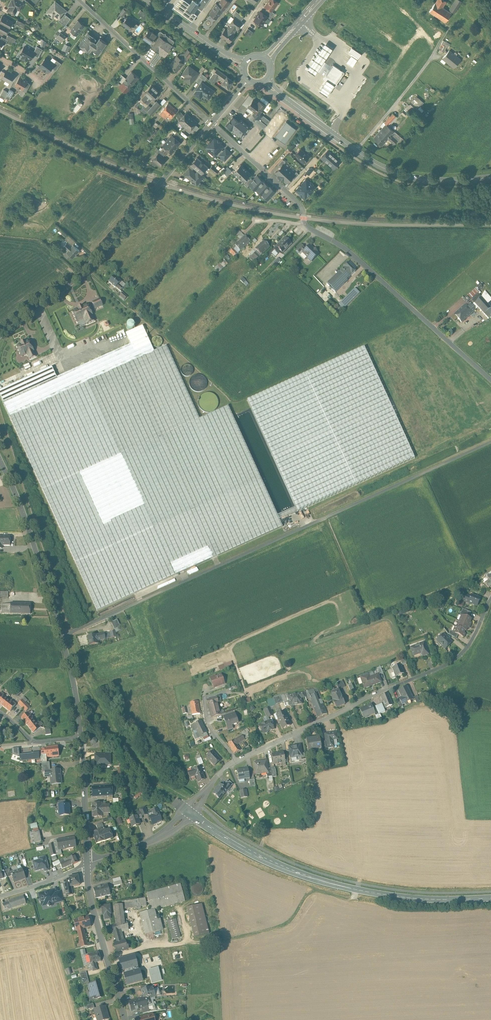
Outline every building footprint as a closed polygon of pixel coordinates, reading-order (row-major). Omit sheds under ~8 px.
[(13,1),(12,0),(9,6),(10,6),(7,11),(14,15),(17,9),(20,10),(24,3),(22,2),(18,0),(13,0),(13,1)] [(188,0),(177,0),(171,8),(192,22),(197,14),(193,12),(187,8),(191,2),(188,0)] [(191,2),(187,8),(193,12),(197,7),(198,4),(193,0),(191,2)] [(198,4),(197,7),(202,10),(209,0),(201,0),(198,4)] [(227,0),(221,0),(218,5),(224,9),(223,9),(224,9),(229,2),(227,0)] [(265,7),(267,8),(272,12),(272,11),(278,3),(274,0),(269,0),(265,7)] [(444,0),(437,0),(435,3),(439,6),(433,15),(445,22),(451,13),(442,7),(446,1),(444,0)] [(459,0),(455,0),(449,10),(454,14),(462,2),(459,0)] [(66,11),(55,2),(47,13),(51,16),(54,13),(60,18),(64,14),(66,11)] [(216,3),(209,13),(216,19),(223,9),(224,9),(218,5),(216,3)] [(435,3),(429,12),(433,15),(439,6),(435,3)] [(145,19),(148,15),(141,9),(138,12),(145,19)] [(263,14),(260,11),(254,20),(256,21),(256,22),(256,23),(258,25),(259,25),(260,24),(261,25),(267,17),(268,16),(263,14)] [(273,16),(265,11),(263,14),(268,16),(267,17),(270,20),(273,16)] [(70,19),(64,14),(60,18),(59,19),(66,25),(70,19)] [(2,16),(0,20),(0,23),(9,28),(13,22),(2,16)] [(131,20),(127,17),(122,23),(129,29),(130,29),(133,31),(138,25),(132,20),(131,20)] [(242,23),(234,17),(230,23),(231,24),(236,28),(238,29),(242,23)] [(85,26),(78,20),(70,30),(77,36),(85,26)] [(0,23),(0,31),(6,34),(9,28),(0,23)] [(231,24),(227,30),(225,29),(220,36),(229,42),(234,35),(233,34),(235,32),(234,31),(236,28),(231,24)] [(253,32),(248,28),(244,33),(250,37),(253,32)] [(151,32),(148,30),(143,37),(151,43),(154,39),(156,41),(159,37),(156,36),(157,35),(152,31),(151,32)] [(165,33),(164,33),(161,31),(159,31),(157,35),(156,36),(159,37),(160,36),(167,41),(172,45),(174,42),(174,40),(166,35),(165,33)] [(66,37),(60,32),(56,38),(62,42),(66,37)] [(88,33),(79,44),(81,45),(79,47),(87,53),(89,52),(92,49),(97,52),(99,52),(106,43),(100,38),(96,43),(93,41),(95,38),(88,33)] [(16,39),(8,35),(6,39),(8,40),(14,43),(16,39)] [(156,41),(152,47),(156,51),(159,53),(159,52),(167,41),(160,36),(159,37),(156,41)] [(167,41),(159,52),(162,55),(165,57),(173,45),(172,45),(167,41)] [(450,44),(443,41),(439,49),(441,50),(444,45),(448,48),(450,44)] [(64,43),(62,49),(68,51),(70,46),(64,43)] [(327,74),(332,66),(324,61),(332,48),(324,43),(306,70),(315,75),(319,69),(327,74)] [(24,46),(20,53),(23,55),(22,58),(26,60),(28,57),(31,59),(33,54),(35,52),(34,52),(24,46)] [(43,49),(37,46),(34,52),(35,52),(33,54),(38,57),(43,49)] [(361,54),(352,47),(349,51),(352,53),(358,58),(361,54)] [(191,52),(187,49),(184,54),(186,56),(185,57),(189,60),(192,55),(190,53),(191,52)] [(156,51),(153,56),(159,60),(162,55),(159,52),(159,53),(156,51)] [(449,51),(442,59),(447,62),(449,59),(451,60),(453,58),(453,59),(455,56),(456,56),(457,55),(455,53),(453,54),(449,51)] [(183,60),(177,55),(170,65),(173,67),(172,69),(177,72),(183,63),(182,62),(183,60)] [(357,59),(351,55),(346,62),(352,66),(357,59)] [(455,56),(453,59),(453,58),(451,60),(449,59),(447,62),(454,68),(460,60),(456,56),(455,56)] [(46,57),(39,66),(47,72),(51,67),(54,63),(46,57)] [(56,60),(54,63),(51,67),(55,70),(60,62),(56,60)] [(199,73),(189,65),(183,74),(188,78),(186,81),(191,84),(199,73)] [(327,74),(324,78),(326,80),(334,85),(335,86),(344,73),(333,65),(332,66),(327,74)] [(227,76),(217,69),(213,73),(218,77),(223,81),(227,76)] [(14,75),(6,70),(5,72),(2,78),(10,82),(14,75)] [(131,72),(123,82),(119,87),(126,93),(139,77),(131,72)] [(207,77),(202,73),(196,81),(199,83),(202,79),(205,80),(207,77)] [(213,73),(209,80),(213,83),(218,77),(213,73)] [(223,81),(221,83),(228,88),(233,81),(227,76),(223,81)] [(20,77),(15,85),(22,89),(26,82),(27,81),(20,77)] [(334,85),(326,80),(319,91),(327,96),(334,85)] [(31,84),(26,82),(22,89),(26,92),(31,84)] [(214,91),(202,82),(196,90),(194,94),(200,99),(203,95),(206,97),(207,96),(210,98),(214,91)] [(159,92),(151,85),(144,92),(146,94),(142,99),(148,104),(159,92)] [(259,99),(250,93),(243,103),(247,107),(248,106),(252,109),(248,115),(258,122),(259,120),(262,116),(259,113),(265,104),(259,100),(259,99)] [(416,97),(410,103),(415,106),(417,109),(423,103),(416,97)] [(177,110),(168,103),(160,114),(166,118),(167,116),(170,119),(177,110)] [(247,107),(243,103),(238,109),(263,129),(267,125),(259,120),(258,122),(248,115),(252,109),(248,106),(247,107)] [(412,109),(408,105),(407,104),(404,108),(409,112),(412,109)] [(157,109),(153,106),(148,112),(151,115),(157,109)] [(191,118),(186,113),(184,115),(180,120),(179,121),(181,123),(181,124),(184,126),(191,118)] [(396,116),(393,113),(387,120),(391,123),(396,116)] [(270,121),(263,115),(262,116),(259,120),(267,125),(270,121)] [(233,116),(226,124),(226,125),(225,125),(228,128),(229,127),(232,129),(233,128),(239,122),(233,116)] [(191,118),(184,126),(187,129),(188,128),(190,130),(191,129),(195,124),(196,122),(191,118)] [(296,129),(286,121),(275,135),(285,143),(296,129)] [(239,122),(233,128),(238,132),(242,127),(242,126),(241,125),(240,126),(239,125),(240,123),(239,122)] [(386,124),(373,139),(382,146),(388,138),(394,144),(397,140),(391,135),(394,131),(386,124)] [(156,128),(148,138),(151,141),(159,132),(156,128)] [(182,136),(176,132),(173,136),(178,141),(182,136)] [(173,136),(171,137),(169,138),(167,140),(176,148),(180,142),(178,141),(173,136)] [(213,138),(205,146),(216,155),(223,146),(213,138)] [(176,148),(167,140),(165,143),(165,144),(163,146),(164,146),(169,151),(171,153),(176,148)] [(169,151),(164,146),(160,151),(165,155),(166,155),(169,151)] [(306,153),(300,149),(295,155),(301,159),(300,160),(303,163),(310,156),(306,153)] [(336,158),(332,154),(332,155),(327,151),(321,158),(322,158),(334,168),(336,165),(337,166),(337,165),(340,162),(340,160),(337,158),(336,158)] [(229,158),(221,152),(218,156),(225,162),(229,158)] [(163,157),(158,153),(158,154),(153,160),(160,166),(166,160),(163,157)] [(208,167),(197,157),(191,165),(194,168),(198,171),(201,174),(205,170),(208,167)] [(251,174),(240,164),(233,173),(244,181),(251,174)] [(280,167),(275,173),(278,175),(278,176),(280,178),(289,169),(283,164),(280,167)] [(219,171),(212,165),(210,168),(210,169),(211,169),(216,174),(219,171)] [(232,171),(227,166),(222,172),(227,176),(232,171)] [(195,174),(189,168),(185,174),(185,175),(185,176),(187,177),(188,177),(192,180),(193,178),(198,182),(199,182),(204,176),(201,174),(198,171),(195,174)] [(289,169),(280,178),(283,181),(283,180),(286,183),(292,177),(294,174),(289,169)] [(262,180),(257,175),(253,180),(249,184),(256,190),(262,195),(262,194),(268,199),(275,191),(269,186),(264,182),(265,182),(263,180),(262,180)] [(198,182),(193,178),(192,180),(190,183),(201,186),(202,184),(199,182),(198,182)] [(251,178),(245,184),(247,187),(249,184),(253,180),(251,178)] [(310,182),(306,179),(306,180),(305,179),(303,181),(304,182),(298,188),(298,187),(296,189),(296,190),(300,193),(299,194),(299,195),(301,196),(302,196),(305,193),(308,196),(312,191),(315,187),(313,185),(313,184),(311,182),(310,182)] [(245,236),(235,245),(240,251),(250,241),(245,236)] [(286,238),(276,247),(280,250),(282,253),(292,244),(286,238)] [(270,247),(263,241),(255,249),(257,251),(261,255),(270,247)] [(67,242),(63,247),(67,251),(72,246),(67,242)] [(284,254),(294,244),(293,243),(283,253),(284,254)] [(67,251),(64,255),(69,259),(72,256),(73,258),(79,250),(73,245),(72,246),(67,251)] [(304,248),(301,245),(296,250),(299,253),(302,250),(303,252),(306,250),(304,248)] [(303,252),(303,253),(308,257),(307,258),(311,262),(318,254),(316,252),(317,251),(314,249),(310,246),(303,252)] [(219,272),(228,263),(224,259),(215,268),(219,272)] [(355,271),(347,263),(344,266),(344,267),(339,271),(347,279),(355,271)] [(347,279),(339,271),(337,269),(335,271),(337,273),(327,284),(335,292),(348,280),(347,279)] [(120,282),(114,276),(112,279),(111,279),(108,282),(115,288),(116,288),(120,291),(123,288),(118,284),(120,282)] [(351,292),(354,294),(356,296),(360,292),(355,288),(351,292)] [(479,292),(476,288),(468,296),(471,299),(470,299),(472,301),(472,300),(475,303),(481,297),(479,294),(480,293),(479,291),(479,292)] [(485,292),(481,297),(487,304),(490,302),(490,301),(490,299),(485,292)] [(481,297),(475,303),(478,307),(484,314),(490,308),(487,304),(481,297)] [(100,300),(92,303),(95,309),(102,306),(100,300)] [(468,302),(454,315),(461,322),(475,310),(471,306),(468,302)] [(92,315),(88,305),(82,307),(77,309),(77,310),(72,312),(77,322),(84,319),(87,325),(94,321),(92,315)] [(142,326),(126,333),(130,344),(147,337),(142,326)] [(161,345),(162,343),(163,341),(162,339),(162,337),(160,336),(158,335),(156,335),(154,336),(152,337),(151,338),(151,340),(151,342),(151,344),(153,346),(154,347),(156,347),(158,347),(160,346),(161,345)] [(130,344),(81,367),(88,381),(154,351),(147,337),(130,344)] [(29,341),(25,343),(25,342),(20,344),(20,345),(17,347),(21,357),(27,354),(28,356),(34,353),(33,351),(34,351),(29,341)] [(154,351),(88,381),(154,527),(261,479),(228,406),(199,419),(166,346),(154,351)] [(307,373),(357,485),(415,459),(365,347),(307,373)] [(191,372),(192,370),(192,368),(191,366),(190,364),(188,363),(186,363),(184,363),(182,364),(181,366),(180,367),(180,369),(180,371),(181,373),(183,374),(185,375),(187,375),(188,374),(190,373),(191,372)] [(81,367),(44,383),(39,372),(6,387),(11,398),(3,402),(76,563),(154,527),(88,381),(81,367)] [(307,373),(248,400),(298,511),(357,485),(307,373)] [(206,383),(206,380),(204,377),(202,376),(200,375),(197,375),(195,375),(193,376),(191,378),(190,381),(190,383),(190,386),(192,388),(194,390),(197,391),(200,391),(202,390),(204,388),(206,385),(206,383)] [(217,403),(217,399),(215,396),(213,393),(210,391),(207,391),(204,391),(201,392),(198,395),(196,398),(196,401),(196,405),(198,408),(201,410),(204,411),(207,412),(211,411),(214,409),(216,406),(217,403)] [(154,527),(76,563),(97,610),(282,526),(261,479),(154,527)] [(1,549),(1,546),(10,546),(10,540),(0,540),(0,549),(1,549)] [(480,598),(471,594),(470,597),(468,603),(470,604),(471,603),(477,605),(480,598)] [(20,603),(10,603),(11,604),(7,604),(6,613),(19,614),(20,603)] [(30,603),(20,603),(19,614),(30,614),(30,603)] [(468,618),(462,615),(461,616),(459,621),(470,625),(471,622),(470,622),(471,619),(468,618)] [(116,619),(110,622),(114,629),(115,628),(119,626),(116,619)] [(470,625),(459,621),(457,627),(465,630),(466,631),(467,628),(468,629),(470,625)] [(465,630),(457,627),(455,626),(453,632),(458,634),(463,637),(465,633),(463,633),(465,630)] [(458,634),(453,632),(450,630),(448,634),(456,639),(458,634)] [(97,634),(88,636),(90,645),(99,643),(98,640),(97,635),(97,634)] [(443,634),(437,641),(445,649),(451,643),(443,634)] [(424,643),(410,648),(413,656),(421,653),(422,656),(428,654),(424,643)] [(218,666),(220,669),(233,665),(231,661),(218,666)] [(400,665),(392,668),(394,672),(391,674),(393,677),(396,676),(396,677),(404,673),(400,665)] [(368,675),(361,678),(365,688),(381,682),(378,674),(373,676),(373,677),(370,678),(368,675)] [(221,676),(211,679),(215,688),(224,684),(221,676)] [(342,681),(335,683),(338,690),(344,688),(342,681)] [(407,686),(398,690),(401,697),(399,698),(402,705),(402,704),(413,699),(407,686)] [(317,689),(304,691),(305,695),(306,694),(307,699),(309,698),(310,697),(310,696),(315,694),(318,692),(317,689)] [(338,691),(330,694),(333,702),(336,709),(344,705),(341,698),(341,699),(338,691)] [(388,693),(381,696),(385,707),(392,705),(388,693)] [(287,694),(280,696),(283,702),(285,706),(289,706),(288,696),(287,694)] [(304,694),(288,696),(289,706),(290,706),(301,704),(300,699),(305,698),(304,694)] [(319,706),(315,694),(310,696),(310,697),(309,698),(309,699),(310,698),(318,718),(323,716),(319,706)] [(280,696),(273,698),(276,705),(283,702),(280,696)] [(273,698),(266,700),(270,708),(276,705),(273,698)] [(12,704),(7,700),(2,706),(10,712),(16,704),(13,702),(12,704)] [(198,702),(190,703),(192,715),(200,714),(198,702)] [(218,703),(209,705),(211,714),(220,712),(220,711),(218,703)] [(382,703),(375,706),(376,708),(378,714),(385,711),(382,703)] [(370,704),(360,709),(364,719),(375,714),(373,709),(370,704)] [(269,708),(264,711),(267,718),(273,716),(269,708)] [(31,715),(29,712),(22,718),(28,725),(34,721),(30,716),(31,715)] [(284,712),(276,715),(282,729),(290,726),(284,712)] [(235,714),(223,717),(227,730),(232,729),(231,724),(237,722),(235,714)] [(37,725),(34,721),(28,725),(34,733),(41,727),(39,724),(37,725)] [(200,721),(196,724),(195,724),(191,726),(194,731),(196,730),(203,726),(200,721)] [(270,721),(266,723),(265,722),(262,723),(262,725),(260,726),(259,727),(261,731),(262,731),(263,733),(265,734),(267,733),(268,731),(271,730),(272,730),(274,729),(270,721)] [(203,726),(196,730),(194,731),(193,732),(194,735),(195,734),(198,739),(201,737),(201,738),(205,736),(204,735),(206,733),(203,726)] [(336,733),(325,735),(326,741),(327,748),(333,747),(332,740),(337,739),(336,733)] [(242,735),(234,740),(228,744),(235,754),(240,750),(237,745),(245,740),(242,735)] [(319,738),(306,741),(308,755),(313,754),(313,752),(321,750),(321,752),(319,738)] [(300,745),(288,747),(290,758),(301,757),(302,756),(302,754),(300,745)] [(45,748),(41,748),(42,755),(40,758),(41,759),(42,762),(47,762),(46,761),(47,760),(47,759),(46,758),(46,757),(58,756),(57,746),(45,747),(45,748)] [(212,751),(206,757),(215,766),(221,760),(212,751)] [(283,753),(272,755),(273,765),(281,764),(285,763),(284,755),(283,753)] [(110,754),(95,754),(95,765),(96,766),(100,766),(101,765),(100,763),(110,763),(110,754)] [(266,761),(254,763),(256,775),(267,773),(268,773),(268,769),(266,761)] [(197,768),(193,769),(193,770),(192,770),(188,772),(190,778),(196,776),(195,775),(202,772),(201,767),(197,769),(197,768)] [(50,770),(46,771),(46,772),(46,776),(50,776),(51,783),(61,782),(60,769),(50,770)] [(248,769),(237,771),(239,780),(250,778),(248,769)] [(202,772),(195,775),(196,776),(198,782),(205,780),(202,773),(202,772)] [(220,784),(217,788),(213,794),(219,800),(225,793),(226,795),(229,792),(228,791),(224,788),(220,784)] [(103,785),(92,786),(93,797),(104,796),(103,785)] [(113,785),(103,785),(104,796),(107,796),(113,796),(113,785)] [(101,803),(92,803),(92,817),(102,817),(102,813),(101,803)] [(109,805),(105,805),(105,803),(101,803),(102,813),(110,813),(109,805)] [(66,804),(59,805),(60,815),(69,815),(68,804),(66,804)] [(145,807),(139,809),(140,812),(142,816),(147,814),(145,807)] [(157,809),(152,811),(153,815),(149,817),(152,824),(161,821),(159,814),(157,809)] [(138,816),(134,818),(134,817),(132,817),(133,818),(130,819),(133,827),(141,825),(138,816)] [(99,831),(93,833),(97,843),(106,840),(114,837),(113,837),(110,829),(105,831),(105,829),(99,831)] [(39,832),(30,833),(32,843),(41,842),(39,832)] [(74,837),(66,839),(68,848),(76,847),(74,837)] [(66,839),(57,840),(59,850),(61,849),(68,848),(66,839)] [(59,850),(57,840),(53,841),(54,844),(56,855),(62,854),(61,849),(59,850)] [(66,859),(67,860),(60,863),(62,868),(62,869),(72,864),(78,862),(74,855),(66,859)] [(39,859),(32,861),(35,872),(44,869),(44,872),(49,871),(45,856),(39,858),(39,859)] [(9,869),(4,871),(7,878),(12,876),(11,874),(9,869)] [(18,870),(15,871),(16,872),(11,874),(12,876),(14,882),(25,878),(22,869),(18,870)] [(78,876),(69,878),(70,880),(71,887),(80,885),(78,876)] [(70,880),(63,881),(66,896),(73,894),(71,887),(70,880)] [(108,884),(93,888),(96,898),(110,895),(108,884)] [(180,884),(147,893),(151,910),(155,909),(185,901),(180,884)] [(197,884),(196,884),(195,884),(194,885),(193,886),(192,887),(192,888),(191,889),(191,890),(192,891),(192,892),(193,893),(193,894),(194,895),(195,895),(197,896),(198,896),(199,895),(200,895),(201,894),(202,894),(203,893),(203,892),(203,890),(203,889),(203,888),(203,887),(202,886),(201,885),(200,884),(199,884),(198,884),(197,884)] [(54,891),(39,894),(40,899),(40,900),(40,902),(42,903),(42,906),(47,905),(47,906),(49,907),(52,906),(53,904),(52,903),(57,902),(55,893),(54,891)] [(60,892),(55,893),(57,902),(63,901),(60,892)] [(23,896),(9,901),(9,902),(12,909),(26,904),(23,896)] [(145,899),(122,901),(122,904),(123,910),(136,908),(136,909),(138,909),(138,908),(146,907),(145,899)] [(9,902),(2,904),(5,911),(12,909),(9,902)] [(122,904),(114,905),(117,924),(120,923),(125,922),(123,910),(122,904)] [(202,904),(187,908),(194,937),(209,933),(202,904)] [(109,905),(102,906),(103,914),(105,914),(105,919),(110,918),(110,914),(111,913),(109,905)] [(151,910),(139,914),(145,935),(160,931),(155,909),(151,910)] [(88,917),(74,920),(77,931),(84,929),(91,927),(88,917)] [(176,918),(167,920),(172,939),(181,937),(176,918)] [(117,924),(112,925),(116,943),(124,941),(121,929),(120,923),(117,924)] [(84,929),(77,931),(81,948),(88,946),(84,929)] [(116,943),(114,943),(116,951),(121,950),(123,951),(126,950),(127,949),(129,948),(127,943),(126,944),(125,940),(124,941),(116,943)] [(98,952),(88,954),(93,971),(97,970),(95,962),(101,961),(98,952)] [(134,956),(119,960),(122,970),(125,970),(126,974),(124,974),(127,985),(142,981),(139,970),(136,971),(135,967),(137,966),(134,956)] [(98,981),(89,983),(92,994),(89,994),(91,1000),(102,997),(98,981)] [(150,988),(141,989),(143,994),(144,997),(145,997),(150,996),(150,998),(155,996),(155,994),(156,993),(155,990),(153,989),(153,987),(150,988)] [(144,997),(129,1002),(131,1011),(141,1009),(147,1007),(148,1007),(147,1004),(145,997),(144,997)] [(94,1009),(97,1016),(96,1017),(97,1017),(98,1019),(105,1019),(108,1019),(104,1006),(94,1009)]
